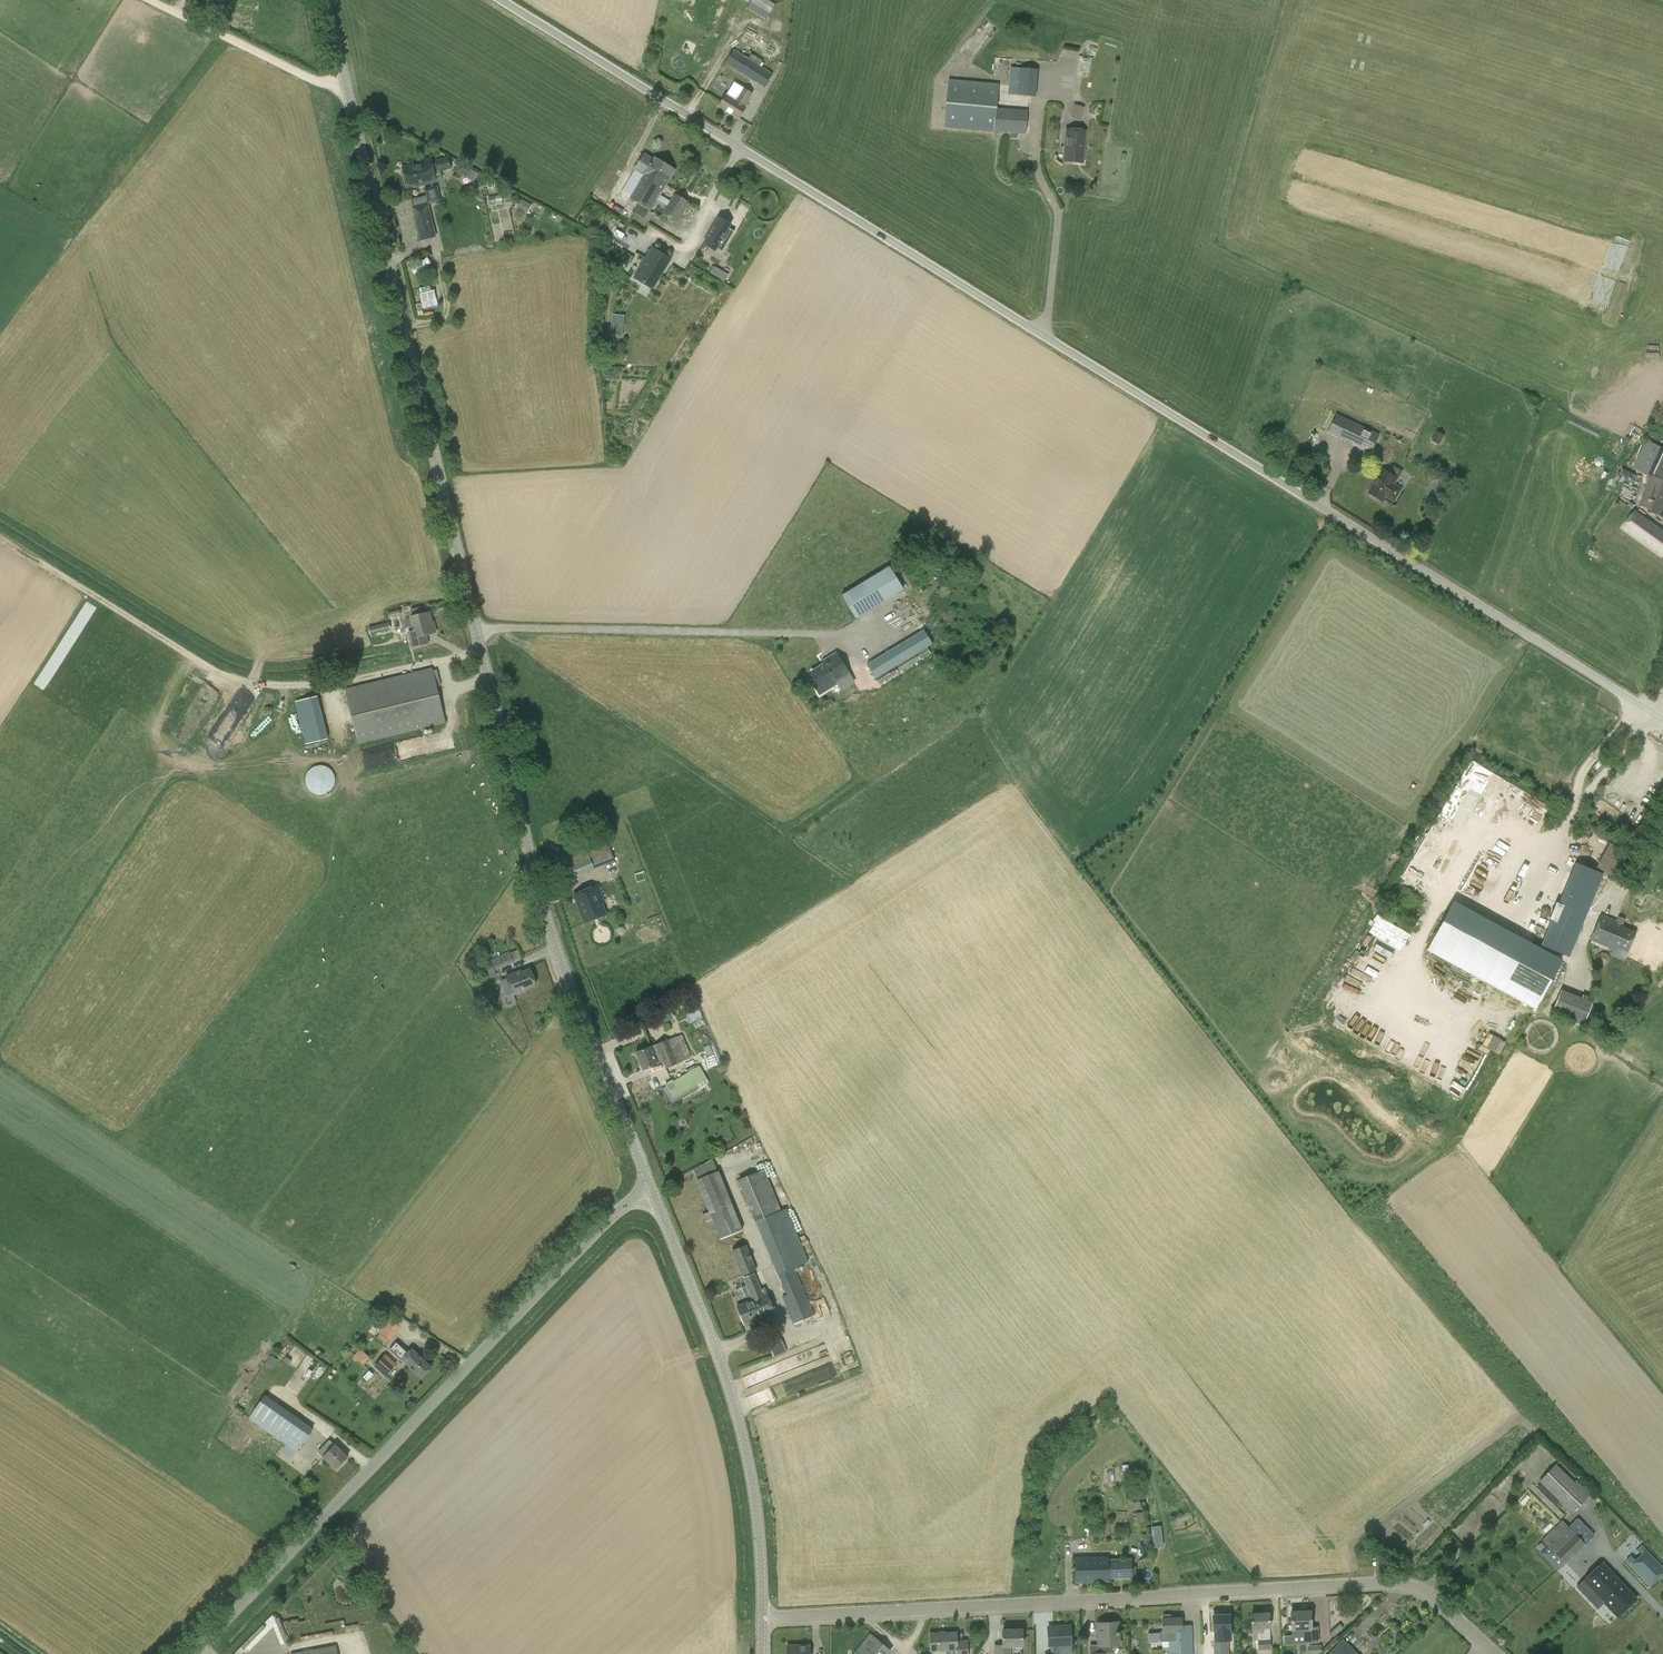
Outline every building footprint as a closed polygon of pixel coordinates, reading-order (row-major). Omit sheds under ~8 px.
[(766,20),(772,11),(776,4),(769,0),(752,0),(747,8),(766,20)] [(750,25),(741,41),(771,59),(781,43),(750,25)] [(767,69),(733,49),(724,63),(750,79),(765,88),(774,73),(767,69)] [(1008,94),(1036,97),(1039,70),(1011,67),(1008,94)] [(1028,110),(996,107),(999,84),(948,79),(944,128),(999,132),(1019,134),(1025,135),(1028,110)] [(744,89),(742,88),(735,100),(726,94),(722,102),(719,106),(739,119),(746,107),(745,106),(753,94),(744,89)] [(1074,104),(1071,117),(1080,120),(1084,107),(1074,104)] [(1067,130),(1065,162),(1084,163),(1086,131),(1067,130)] [(641,181),(630,198),(650,210),(654,203),(656,199),(660,194),(664,187),(675,169),(655,157),(653,159),(644,153),(635,169),(643,175),(640,181),(641,181)] [(431,161),(404,168),(408,187),(423,184),(424,184),(428,183),(436,181),(431,161)] [(466,167),(462,174),(473,180),(477,173),(466,167)] [(437,185),(424,188),(427,204),(433,202),(441,200),(437,185)] [(670,200),(667,206),(664,210),(662,213),(677,223),(690,203),(675,193),(670,200)] [(522,198),(517,205),(529,212),(533,205),(522,198)] [(414,211),(421,242),(433,239),(425,204),(413,207),(414,211)] [(500,214),(504,230),(514,227),(511,211),(500,214)] [(730,225),(718,219),(705,242),(722,252),(734,231),(728,228),(730,225)] [(667,263),(670,260),(653,249),(635,278),(652,288),(667,263)] [(713,265),(710,271),(726,281),(730,275),(713,265)] [(421,293),(424,308),(439,305),(436,290),(421,293)] [(611,322),(610,335),(622,336),(622,332),(623,323),(611,322)] [(1330,423),(1324,442),(1369,455),(1374,436),(1330,423)] [(1657,512),(1662,516),(1662,459),(1656,477),(1652,475),(1643,497),(1646,499),(1643,505),(1657,512)] [(1383,501),(1386,496),(1393,501),(1401,489),(1393,484),(1397,479),(1382,469),(1368,492),(1383,501)] [(1443,474),(1438,485),(1448,490),(1453,479),(1443,474)] [(1662,549),(1662,530),(1636,509),(1625,526),(1660,553),(1662,549)] [(901,590),(905,588),(892,564),(843,592),(857,615),(901,590)] [(410,610),(412,616),(411,617),(414,631),(409,632),(412,647),(428,643),(426,634),(435,632),(430,612),(421,614),(420,607),(410,610)] [(370,634),(391,630),(389,622),(387,623),(368,627),(370,634)] [(928,647),(918,653),(921,659),(931,652),(928,647)] [(897,665),(889,651),(867,665),(875,678),(897,665)] [(831,683),(848,672),(836,653),(827,658),(829,661),(811,672),(818,683),(814,685),(820,694),(832,686),(831,683)] [(917,654),(897,666),(900,671),(920,659),(917,654)] [(446,723),(433,667),(345,689),(354,727),(358,744),(446,723)] [(895,668),(878,679),(880,683),(898,672),(895,668)] [(296,701),(307,744),(328,739),(316,696),(296,701)] [(330,767),(325,765),(320,764),(315,765),(311,768),(307,772),(306,776),(305,781),(307,786),(309,790),(313,793),(318,795),(323,795),(328,793),(332,790),(334,786),(336,781),(335,776),(333,771),(330,767)] [(581,835),(584,845),(596,841),(592,831),(581,835)] [(607,840),(586,849),(555,861),(562,880),(570,877),(571,878),(594,869),(609,863),(610,867),(616,864),(607,840)] [(1613,874),(1625,849),(1610,842),(1598,866),(1613,874)] [(1553,921),(1543,946),(1568,956),(1586,914),(1602,874),(1577,863),(1561,903),(1558,903),(1551,920),(1553,921)] [(603,901),(597,885),(574,895),(586,923),(606,914),(601,902),(603,901)] [(1452,902),(1427,952),(1539,1007),(1564,956),(1452,902)] [(1618,916),(1616,921),(1601,915),(1590,940),(1612,949),(1613,947),(1627,953),(1636,932),(1623,926),(1626,919),(1618,916)] [(494,972),(514,962),(514,961),(522,957),(518,948),(510,952),(509,951),(480,964),(481,966),(479,967),(482,973),(484,972),(486,975),(494,972)] [(506,976),(513,995),(528,988),(528,987),(536,984),(530,969),(519,973),(518,971),(506,976)] [(1553,1012),(1585,1024),(1596,998),(1584,993),(1583,997),(1563,988),(1553,1012)] [(703,1017),(696,1001),(691,1004),(694,1011),(687,1015),(690,1022),(703,1017)] [(1474,1036),(1477,1038),(1483,1028),(1479,1026),(1474,1036)] [(1500,1054),(1506,1041),(1490,1032),(1483,1044),(1500,1054)] [(658,1064),(658,1063),(663,1061),(666,1068),(691,1058),(682,1034),(653,1045),(651,1046),(636,1052),(643,1070),(658,1064)] [(665,1083),(673,1098),(707,1078),(703,1072),(699,1065),(673,1080),(672,1079),(665,1083)] [(781,1212),(767,1169),(739,1178),(753,1221),(781,1212)] [(719,1170),(708,1174),(696,1179),(714,1225),(720,1240),(741,1231),(743,1230),(719,1170)] [(788,1227),(779,1231),(762,1239),(786,1295),(782,1297),(794,1325),(815,1316),(791,1259),(800,1255),(788,1227)] [(732,1250),(742,1276),(756,1270),(746,1244),(732,1250)] [(775,1312),(767,1293),(765,1287),(760,1289),(755,1272),(743,1277),(746,1285),(741,1287),(745,1297),(750,1295),(752,1299),(736,1306),(744,1325),(775,1312)] [(390,1340),(402,1322),(392,1316),(383,1328),(380,1333),(390,1340)] [(773,1341),(768,1343),(770,1349),(784,1344),(781,1338),(773,1341)] [(401,1358),(402,1360),(422,1378),(432,1367),(421,1357),(412,1349),(408,1353),(396,1342),(389,1350),(400,1360),(401,1358)] [(811,1351),(813,1358),(828,1353),(826,1346),(811,1351)] [(364,1364),(371,1356),(362,1348),(355,1356),(364,1364)] [(395,1365),(385,1356),(376,1366),(386,1375),(395,1365)] [(265,1395),(249,1418),(284,1443),(297,1453),(313,1429),(265,1395)] [(348,1457),(335,1445),(329,1439),(318,1451),(324,1457),(337,1469),(348,1457)] [(1572,1514),(1589,1497),(1594,1492),(1586,1484),(1582,1489),(1556,1464),(1539,1482),(1572,1514)] [(1536,1544),(1543,1551),(1541,1553),(1558,1571),(1594,1535),(1578,1518),(1568,1527),(1562,1520),(1545,1537),(1542,1540),(1541,1539),(1536,1544)] [(1160,1526),(1150,1527),(1151,1534),(1161,1533),(1160,1526)] [(1626,1560),(1650,1585),(1662,1573),(1662,1568),(1642,1546),(1637,1550),(1641,1554),(1635,1560),(1631,1556),(1626,1560)] [(1109,1578),(1131,1577),(1137,1577),(1136,1567),(1131,1567),(1131,1559),(1109,1559),(1108,1556),(1099,1556),(1075,1557),(1075,1582),(1077,1582),(1078,1588),(1088,1588),(1088,1582),(1109,1581),(1109,1578)] [(1602,1562),(1583,1581),(1617,1617),(1637,1599),(1613,1573),(1602,1562)] [(1318,1626),(1311,1626),(1311,1610),(1291,1611),(1293,1644),(1309,1644),(1309,1643),(1319,1642),(1318,1626)] [(1251,1613),(1252,1633),(1253,1640),(1255,1640),(1256,1649),(1271,1649),(1270,1627),(1269,1612),(1251,1613)] [(1214,1632),(1215,1653),(1229,1653),(1229,1640),(1231,1640),(1230,1631),(1229,1614),(1213,1614),(1214,1632)] [(1182,1625),(1181,1618),(1162,1618),(1163,1630),(1161,1630),(1159,1633),(1148,1633),(1148,1642),(1158,1642),(1160,1639),(1162,1642),(1169,1642),(1169,1653),(1193,1653),(1192,1624),(1182,1625)] [(1099,1644),(1090,1644),(1090,1653),(1108,1653),(1111,1652),(1111,1645),(1119,1644),(1118,1622),(1098,1623),(1099,1644)] [(1051,1646),(1052,1653),(1059,1653),(1059,1646),(1071,1645),(1070,1625),(1048,1626),(1049,1646),(1051,1646)] [(1011,1646),(1023,1646),(1023,1628),(1002,1629),(1003,1644),(993,1644),(994,1653),(1011,1653),(1011,1646)] [(957,1640),(957,1631),(930,1632),(931,1650),(946,1650),(946,1653),(969,1653),(968,1639),(957,1640)] [(870,1632),(853,1653),(889,1653),(892,1650),(870,1632)] [(1343,1640),(1330,1653),(1357,1653),(1343,1640)] [(1321,1644),(1308,1645),(1308,1653),(1315,1653),(1322,1653),(1321,1644)] [(810,1645),(787,1645),(787,1653),(810,1653),(810,1645)]
